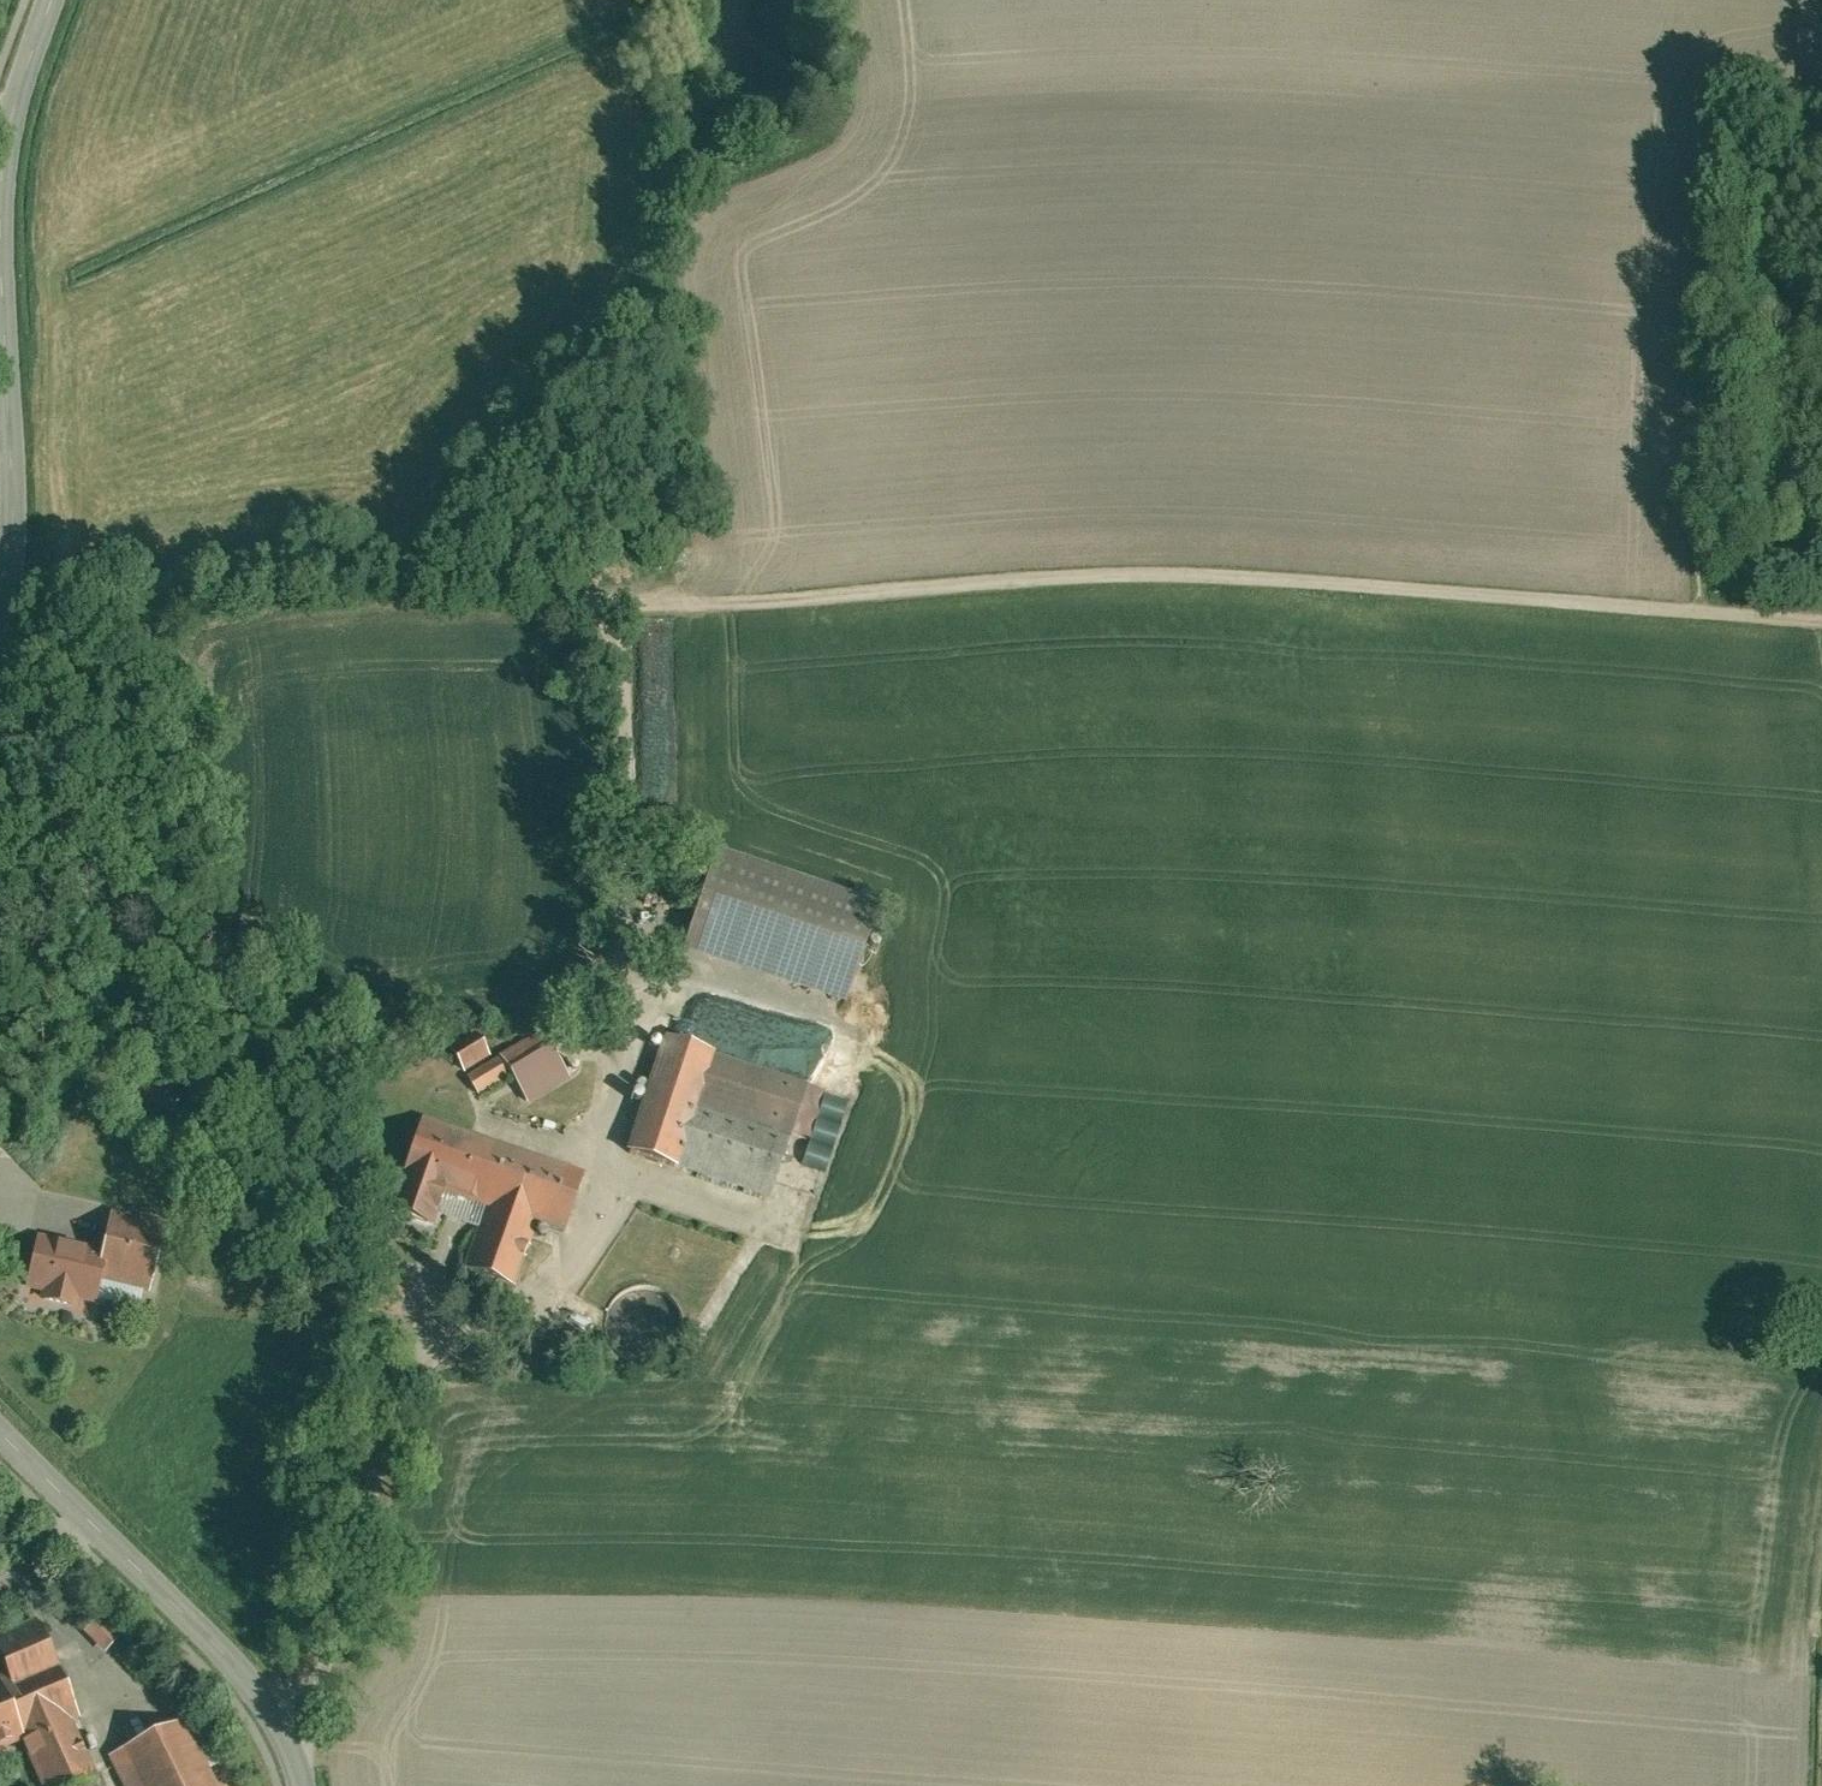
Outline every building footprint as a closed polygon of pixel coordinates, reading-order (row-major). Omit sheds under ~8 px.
[(872,915),(710,860),(674,965),(835,1020),(872,915)] [(655,1048),(744,1077),(752,1055),(658,1025),(651,1047),(655,1048)] [(501,1087),(519,1115),(562,1088),(557,1081),(536,1048),(532,1042),(524,1046),(489,1068),(501,1087)] [(459,1087),(482,1073),(467,1048),(441,1064),(457,1089),(459,1087)] [(744,1077),(655,1048),(618,1160),(764,1207),(784,1144),(802,1150),(817,1101),(744,1077)] [(471,1106),(501,1087),(489,1068),(482,1073),(459,1087),(471,1106)] [(576,1182),(415,1126),(380,1228),(423,1242),(436,1204),(477,1218),(453,1285),(506,1303),(529,1237),(554,1245),(576,1182)] [(101,1264),(93,1298),(145,1310),(155,1268),(162,1236),(104,1222),(94,1263),(101,1264)] [(49,1252),(30,1248),(17,1306),(32,1310),(31,1315),(70,1324),(72,1319),(87,1322),(93,1298),(101,1264),(94,1263),(77,1259),(76,1264),(48,1258),(49,1252)] [(675,1314),(665,1303),(650,1295),(634,1294),(618,1299),(607,1309),(599,1322),(598,1339),(602,1353),(613,1366),(625,1373),(643,1376),(659,1371),(671,1360),(678,1346),(680,1330),(675,1314)] [(43,1573),(24,1551),(16,1558),(34,1580),(43,1573)] [(85,1633),(77,1640),(99,1663),(106,1657),(124,1639),(102,1617),(85,1633)] [(81,1721),(39,1619),(0,1635),(0,1679),(1,1681),(0,1681),(0,1751),(24,1741),(43,1785),(77,1785),(93,1779),(70,1726),(81,1721)] [(179,1730),(102,1766),(111,1785),(205,1785),(179,1730)]
